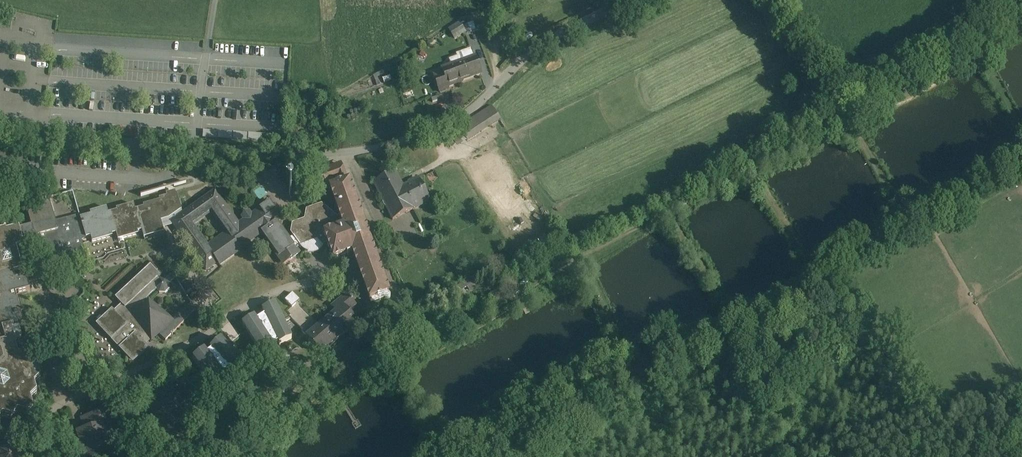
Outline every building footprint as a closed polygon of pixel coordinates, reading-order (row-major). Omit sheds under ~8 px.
[(459,25),(449,31),(455,40),(465,34),(459,25)] [(460,63),(455,65),(461,81),(481,74),(475,57),(470,59),(460,63)] [(455,65),(442,69),(444,75),(435,78),(440,93),(447,90),(448,88),(454,86),(454,84),(461,81),(455,65)] [(492,107),(459,128),(461,131),(446,140),(451,147),(498,117),(492,107)] [(516,166),(524,161),(517,151),(509,156),(516,166)] [(347,179),(345,172),(343,172),(340,164),(316,173),(316,174),(321,188),(321,189),(322,192),(331,189),(333,188),(333,190),(331,191),(331,192),(334,191),(336,197),(333,198),(334,199),(336,199),(338,204),(336,205),(336,206),(339,206),(340,211),(338,211),(339,212),(341,212),(342,216),(335,218),(321,206),(307,211),(306,221),(293,225),(292,235),(294,237),(289,239),(296,249),(301,247),(303,249),(304,250),(306,251),(308,252),(310,252),(313,252),(315,252),(317,251),(320,249),(322,246),(325,244),(328,243),(333,259),(352,252),(355,258),(369,301),(389,294),(388,293),(386,287),(386,286),(385,286),(383,281),(384,281),(384,280),(382,280),(380,274),(382,274),(381,273),(379,273),(377,267),(379,267),(379,265),(377,266),(375,261),(377,261),(376,259),(375,260),(372,254),(374,253),(374,252),(372,253),(370,247),(372,246),(372,245),(370,246),(368,241),(370,240),(369,239),(367,240),(365,234),(367,233),(367,232),(365,232),(363,227),(365,226),(364,225),(362,226),(361,221),(363,220),(362,219),(360,219),(358,213),(360,213),(360,212),(358,212),(356,206),(358,206),(357,205),(355,205),(354,200),(356,200),(355,198),(353,199),(351,193),(353,193),(353,191),(351,192),(349,186),(351,185),(350,184),(348,185),(348,183),(349,182),(349,181),(347,182),(346,180),(348,179),(347,179)] [(395,171),(374,182),(393,219),(429,201),(418,179),(403,187),(395,171)] [(236,221),(215,192),(215,191),(207,197),(183,214),(179,216),(171,222),(172,223),(172,222),(205,269),(206,270),(217,262),(220,266),(220,265),(240,251),(241,251),(239,248),(244,245),(262,233),(278,257),(283,265),(284,265),(284,264),(299,254),(300,253),(296,249),(289,239),(277,222),(282,219),(281,218),(270,202),(269,201),(259,208),(260,209),(239,224),(236,221)] [(134,204),(116,209),(117,211),(108,213),(107,207),(90,212),(91,215),(81,218),(82,222),(84,222),(84,224),(83,224),(86,237),(91,236),(92,240),(112,234),(112,233),(116,232),(118,238),(121,237),(138,232),(138,230),(142,229),(144,236),(164,230),(162,225),(167,223),(171,222),(179,216),(183,214),(181,210),(182,210),(177,195),(175,195),(175,193),(171,194),(166,195),(166,196),(159,198),(160,200),(143,205),(144,207),(135,209),(134,204)] [(49,198),(13,208),(13,209),(25,205),(32,228),(20,232),(20,233),(22,232),(26,248),(28,254),(26,254),(27,255),(44,250),(80,240),(87,238),(86,237),(83,224),(84,224),(84,222),(82,222),(81,218),(80,215),(56,222),(49,198)] [(14,274),(14,275),(24,272),(17,250),(26,248),(22,232),(20,233),(20,232),(19,229),(7,233),(6,230),(5,231),(5,232),(0,233),(0,278),(14,274)] [(80,240),(44,250),(47,264),(84,253),(80,240)] [(0,278),(0,347),(7,345),(4,332),(8,331),(9,331),(9,330),(13,329),(14,334),(15,333),(20,332),(24,331),(25,331),(23,321),(21,321),(20,317),(22,317),(22,316),(21,316),(17,303),(18,302),(18,301),(17,301),(15,295),(18,294),(19,295),(30,292),(27,279),(35,277),(34,274),(33,270),(31,270),(27,255),(26,254),(28,254),(26,248),(17,250),(24,272),(14,275),(14,274),(0,278)] [(150,268),(117,300),(123,306),(119,310),(116,313),(114,311),(100,324),(112,338),(111,339),(111,340),(112,340),(119,348),(119,349),(120,349),(122,348),(133,360),(147,347),(144,343),(150,338),(132,315),(148,300),(147,299),(157,290),(156,289),(156,283),(159,280),(158,278),(159,277),(157,276),(150,268)] [(166,279),(160,279),(159,280),(156,283),(156,289),(157,290),(160,293),(165,293),(169,289),(170,283),(176,277),(173,272),(166,279)] [(293,293),(286,300),(293,307),(300,300),(293,293)] [(338,312),(319,329),(318,328),(308,338),(306,340),(307,340),(308,339),(320,354),(319,354),(320,355),(330,346),(330,347),(357,324),(348,314),(356,307),(352,302),(353,302),(351,300),(350,300),(346,296),(336,305),(334,307),(338,312)] [(172,320),(149,300),(148,300),(132,315),(150,338),(152,341),(153,340),(152,340),(158,334),(166,341),(196,310),(194,307),(192,303),(172,320)] [(265,315),(279,344),(279,346),(292,340),(275,304),(262,310),(265,315)] [(279,344),(265,315),(260,319),(257,321),(273,347),(279,344)] [(273,347),(257,321),(254,317),(243,324),(264,358),(276,351),(273,347)] [(7,345),(0,347),(0,421),(3,418),(12,420),(18,414),(27,416),(34,409),(31,400),(37,394),(35,385),(41,379),(38,369),(30,367),(27,359),(19,356),(16,349),(23,342),(20,332),(15,333),(14,334),(13,329),(9,330),(9,331),(8,331),(4,332),(7,345)] [(211,350),(212,352),(234,374),(238,379),(248,369),(220,341),(211,350)] [(229,384),(226,380),(207,355),(204,351),(193,360),(218,392),(229,384)] [(226,380),(234,374),(212,352),(209,354),(207,355),(226,380)] [(183,386),(154,396),(158,408),(150,411),(152,411),(163,446),(162,446),(162,447),(177,442),(172,426),(182,422),(184,427),(195,423),(195,422),(194,422),(182,387),(183,387),(183,386)] [(81,419),(84,431),(76,433),(77,434),(78,434),(84,456),(99,456),(97,450),(108,446),(109,451),(121,448),(121,447),(120,447),(110,412),(111,411),(110,410),(81,419)] [(9,447),(1,452),(0,454),(0,456),(21,456),(18,450),(9,447)]
